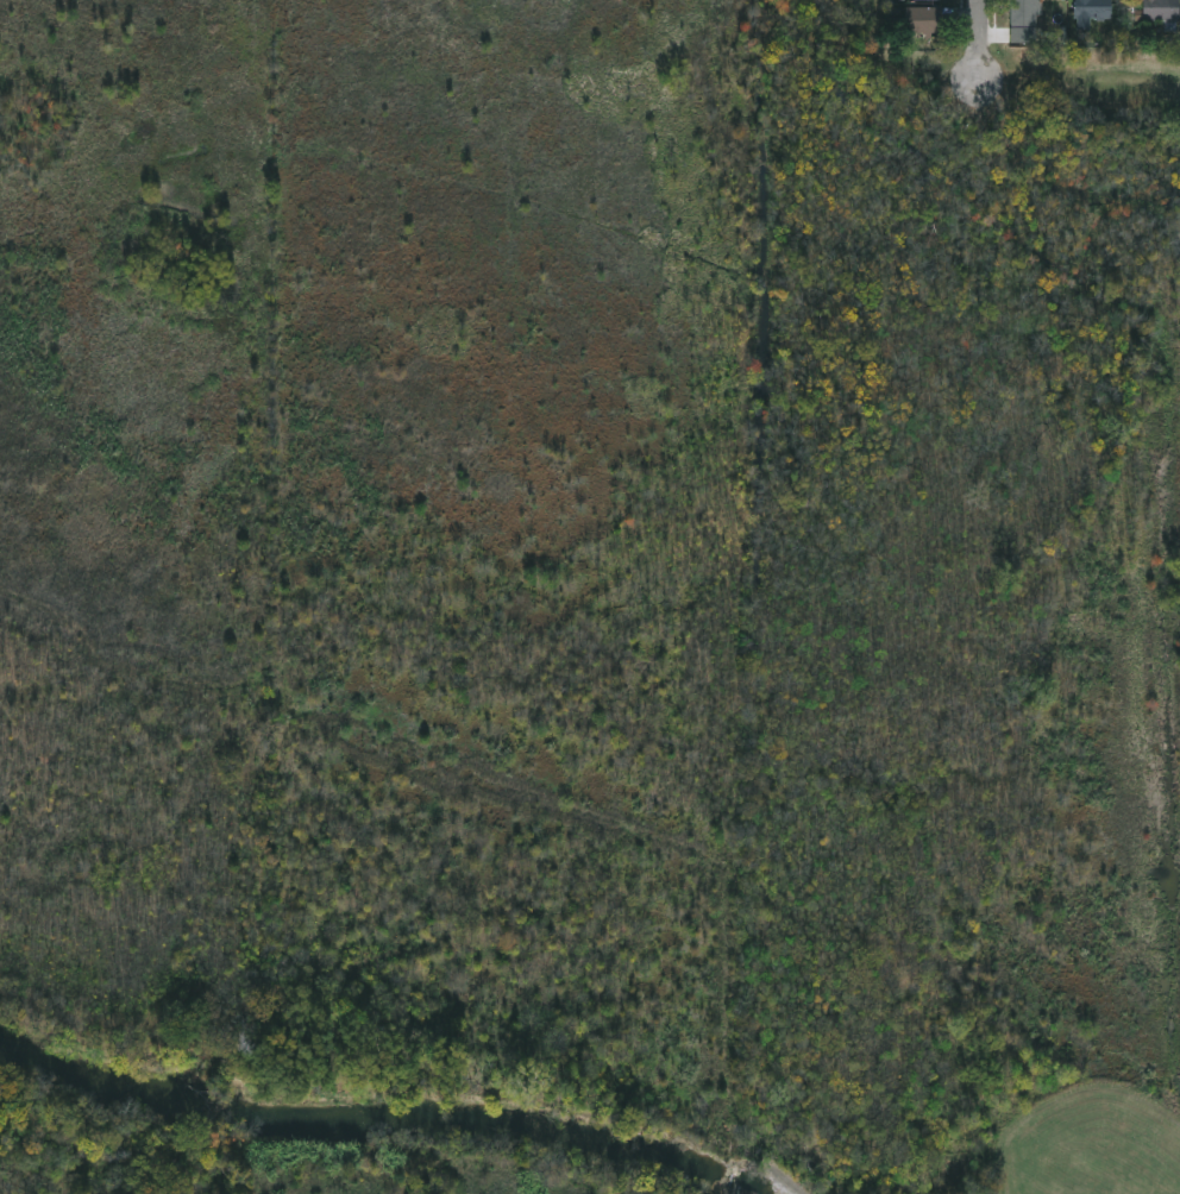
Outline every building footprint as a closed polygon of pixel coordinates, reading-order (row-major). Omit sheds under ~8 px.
[(1012,29),(1012,0),(1068,0),(1068,32),(1043,32),(1043,30),(1012,29)] [(1073,18),(1073,0),(1112,0),(1112,18),(1073,18)] [(1143,20),(1143,0),(1179,0),(1179,20),(1143,20)] [(940,6),(940,34),(905,34),(905,6),(940,6)]
